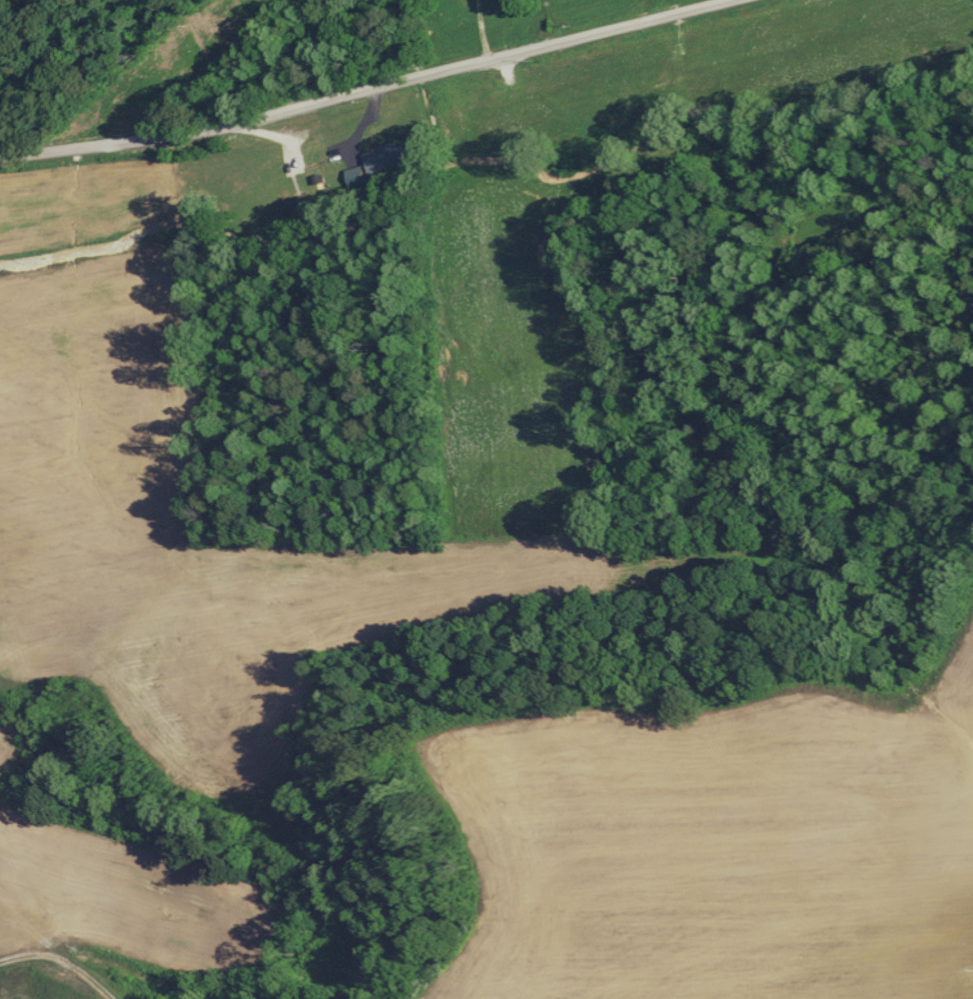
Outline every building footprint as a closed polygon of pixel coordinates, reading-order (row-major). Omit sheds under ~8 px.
[(585,137),(583,123),(566,126),(569,140),(585,137)] [(360,155),(364,177),(410,167),(405,145),(360,155)]
